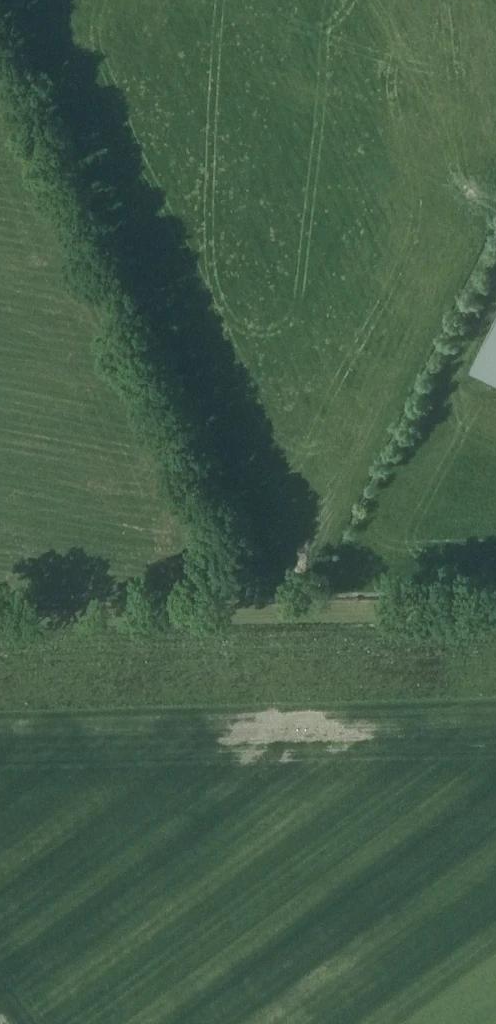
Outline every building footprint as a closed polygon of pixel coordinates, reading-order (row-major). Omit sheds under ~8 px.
[(471,371),(495,384),(495,320),(471,371)]
